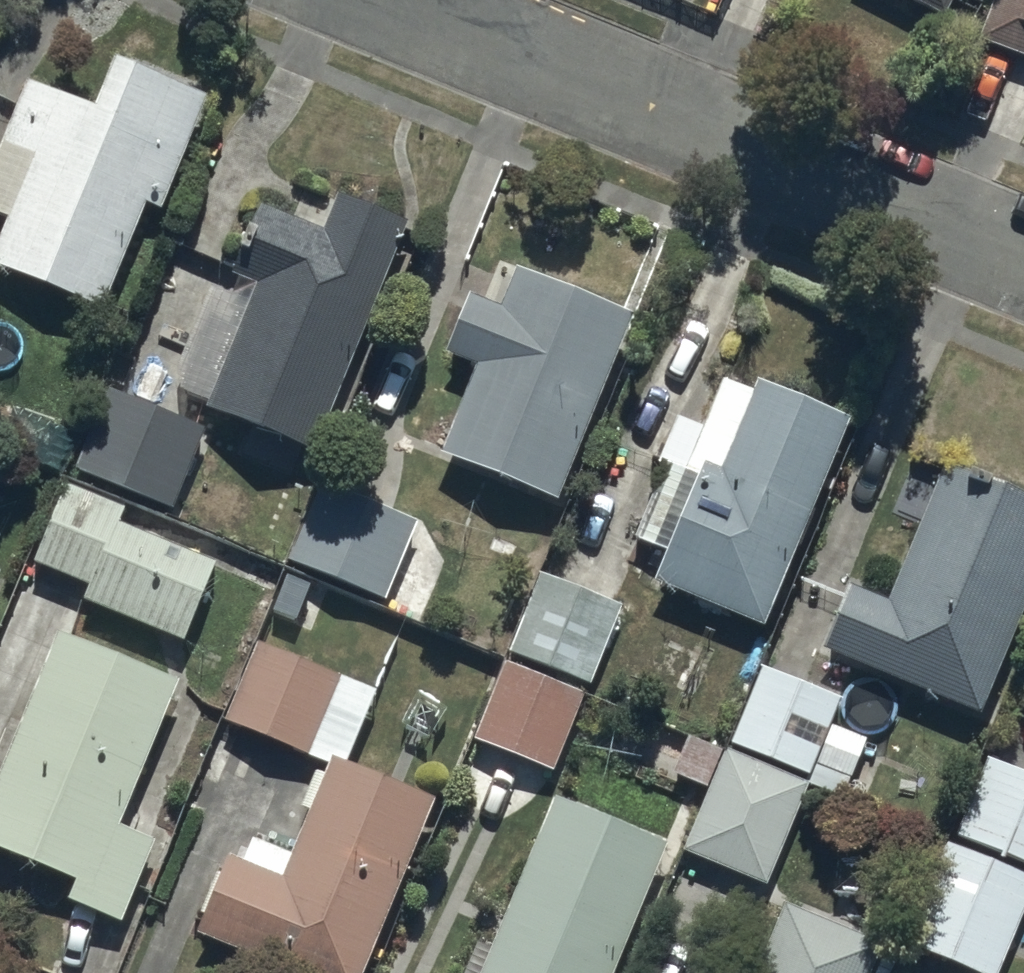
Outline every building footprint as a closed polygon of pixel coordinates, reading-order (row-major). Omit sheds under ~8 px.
[(940,15),(949,0),(911,0),(940,15)] [(976,33),(1023,52),(1023,0),(989,0),(976,33)] [(0,125),(0,212),(7,215),(0,232),(0,254),(106,297),(147,197),(161,205),(210,88),(114,48),(93,98),(23,69),(0,125)] [(254,280),(203,404),(314,448),(406,221),(343,195),(328,232),(261,205),(235,270),(254,280)] [(468,295),(448,349),(479,361),(439,443),(557,487),(624,309),(516,269),(502,307),(468,295)] [(718,375),(680,466),(693,471),(650,572),(760,619),(846,414),(755,376),(750,389),(718,375)] [(203,423),(103,383),(71,463),(171,503),(203,423)] [(851,581),(824,647),(981,710),(1023,602),(1023,492),(943,459),(889,597),(851,581)] [(415,515),(321,473),(284,552),(379,595),(415,515)] [(180,636),(200,586),(211,556),(117,518),(123,503),(64,480),(33,556),(87,578),(80,596),(180,636)] [(502,654),(585,685),(619,601),(537,568),(502,654)] [(0,780),(0,839),(78,870),(67,890),(117,917),(150,835),(116,822),(172,680),(58,635),(0,780)] [(380,694),(264,646),(229,730),(344,778),(380,694)] [(585,685),(502,654),(471,733),(553,766),(585,685)] [(842,691),(756,656),(724,735),(808,770),(805,777),(842,792),(865,736),(830,722),(842,691)] [(764,880),(807,780),(726,744),(681,845),(764,880)] [(955,829),(1023,856),(1023,769),(984,753),(955,829)] [(226,869),(195,939),(275,972),(364,972),(434,802),(330,762),(283,891),(226,869)] [(476,972),(611,972),(668,837),(553,789),(476,972)] [(943,837),(903,937),(993,972),(997,972),(1023,906),(1023,870),(943,837)] [(884,935),(784,897),(753,972),(868,972),(884,935)]
